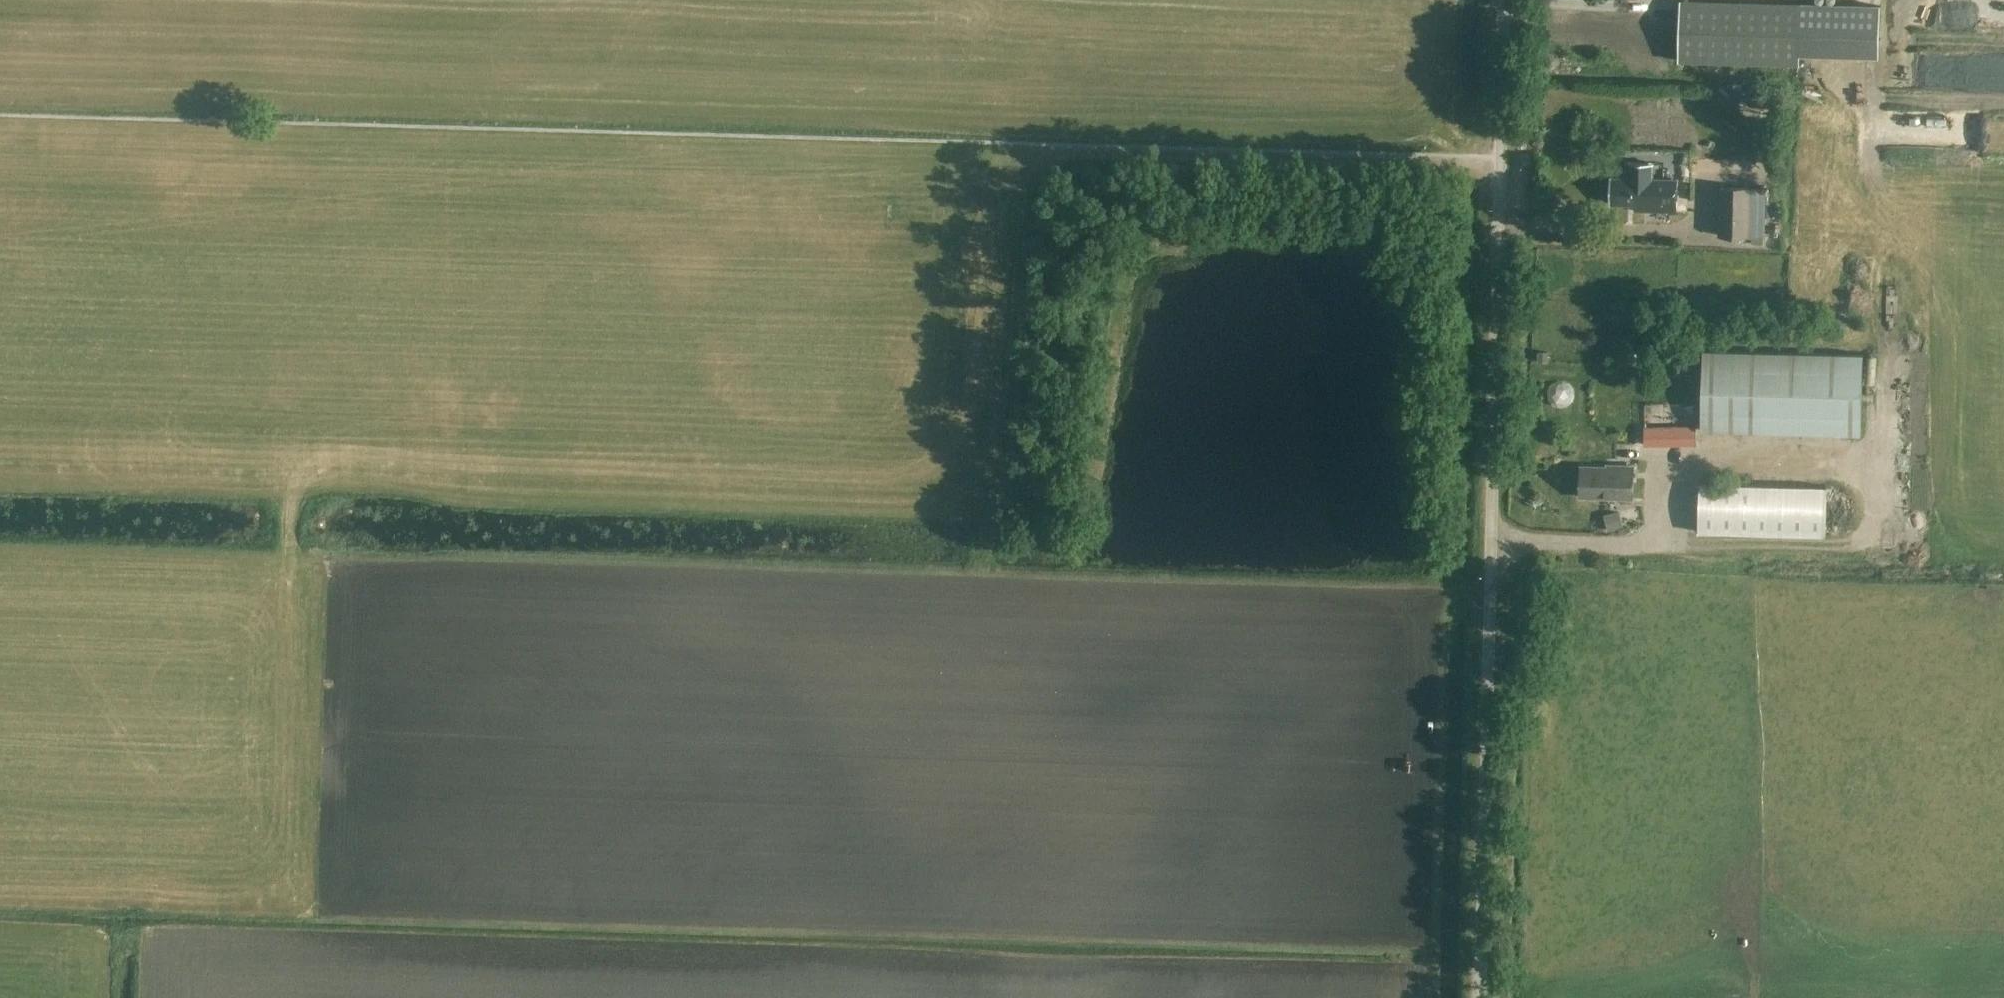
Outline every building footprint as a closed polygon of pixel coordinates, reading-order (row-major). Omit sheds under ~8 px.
[(1680,1),(1678,61),(1799,65),(1799,41),(1880,42),(1880,6),(1680,1)] [(1653,163),(1629,163),(1629,179),(1610,178),(1610,204),(1653,205),(1654,196),(1677,196),(1677,180),(1653,179),(1653,163)] [(1750,188),(1720,187),(1719,237),(1749,237),(1750,188)] [(1863,355),(1703,351),(1701,431),(1861,435),(1863,355)] [(1697,428),(1645,428),(1645,447),(1697,446),(1697,428)] [(1634,466),(1616,466),(1616,468),(1581,466),(1581,497),(1633,499),(1634,466)] [(1827,487),(1700,484),(1699,533),(1826,536),(1827,487)]
